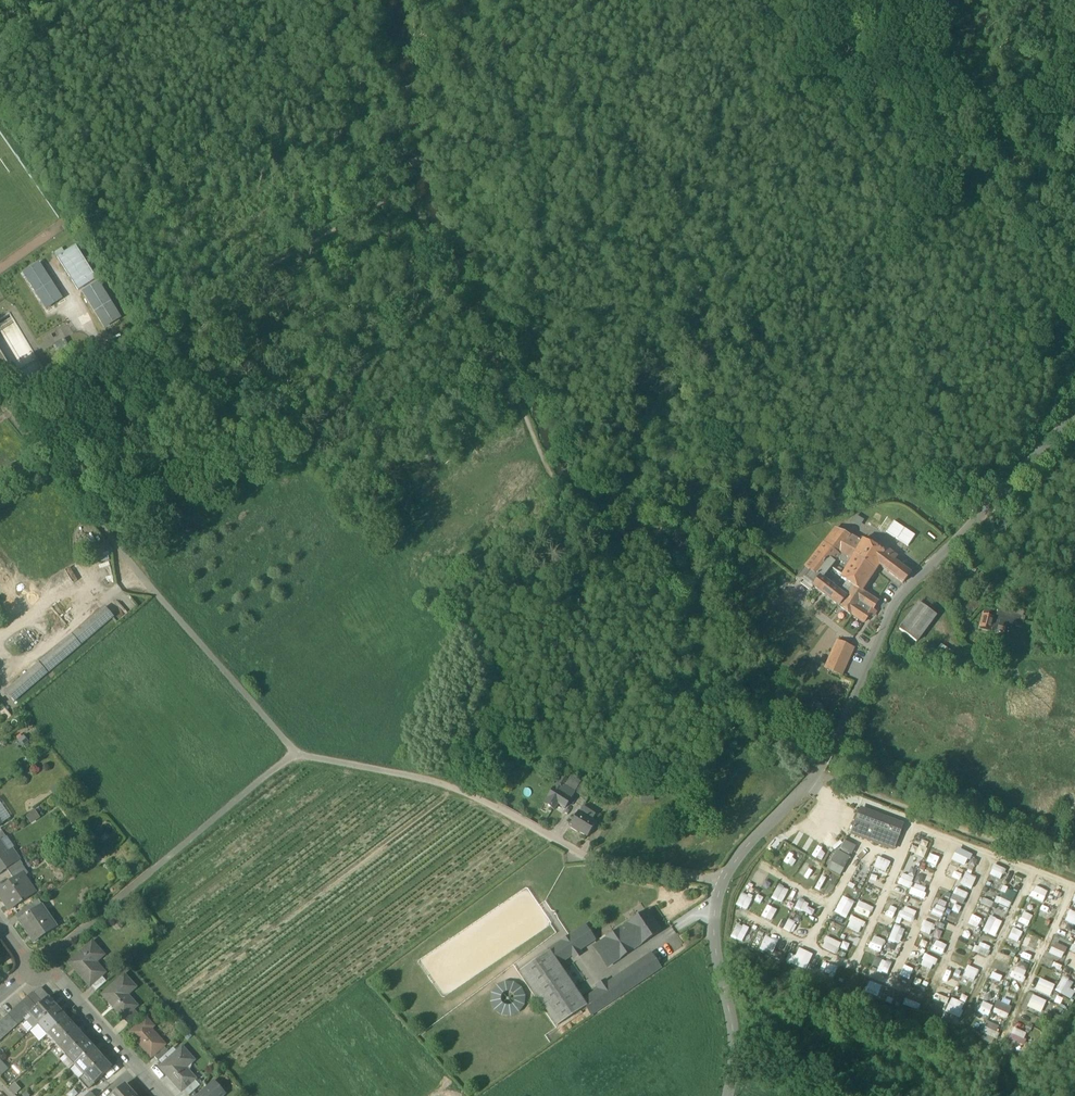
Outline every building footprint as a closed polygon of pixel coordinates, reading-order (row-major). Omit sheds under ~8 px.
[(57,258),(78,291),(97,280),(76,247),(57,258)] [(23,275),(45,310),(62,299),(40,264),(23,275)] [(82,293),(104,329),(120,318),(98,283),(82,293)] [(53,346),(61,360),(72,354),(64,340),(53,346)] [(51,366),(54,370),(61,366),(58,362),(51,366)] [(856,515),(852,523),(860,528),(864,520),(856,515)] [(888,517),(880,528),(886,532),(894,521),(888,517)] [(894,521),(886,532),(908,547),(915,536),(894,521)] [(861,542),(849,536),(836,529),(824,544),(836,553),(835,554),(850,563),(853,557),(861,542)] [(875,571),(879,565),(903,584),(910,575),(893,562),(882,554),(883,553),(883,552),(863,540),(861,542),(853,557),(875,571)] [(820,577),(822,579),(834,562),(831,560),(835,554),(836,553),(824,544),(805,568),(819,578),(820,577)] [(885,549),(883,552),(883,553),(882,554),(893,562),(896,557),(885,549)] [(878,602),(866,594),(862,591),(861,592),(841,578),(849,564),(850,563),(835,554),(831,560),(834,562),(822,579),(846,598),(839,607),(851,616),(852,616),(863,624),(869,615),(873,617),(876,613),(872,611),(878,602)] [(841,578),(861,592),(862,591),(875,571),(853,557),(850,563),(849,564),(841,578)] [(796,579),(810,590),(813,586),(812,586),(819,578),(805,568),(797,577),(796,579)] [(813,586),(839,607),(846,598),(822,579),(820,577),(819,578),(812,586),(813,586)] [(974,597),(964,606),(971,614),(981,605),(974,597)] [(900,628),(917,642),(937,617),(936,616),(921,603),(900,628)] [(5,691),(14,701),(114,617),(105,607),(5,691)] [(992,626),(1013,630),(1014,626),(1023,628),(1025,616),(1023,616),(1024,612),(995,607),(994,611),(983,609),(981,616),(994,618),(992,626)] [(981,616),(979,628),(991,630),(992,626),(994,618),(981,616)] [(853,648),(837,640),(824,669),(841,676),(853,648)] [(954,653),(941,644),(934,655),(947,663),(954,653)] [(8,712),(1,701),(0,702),(0,711),(4,716),(8,712)] [(554,788),(561,792),(565,785),(568,780),(561,776),(554,788)] [(568,780),(565,785),(574,791),(580,782),(571,776),(568,780)] [(575,792),(580,795),(590,780),(583,777),(580,782),(574,791),(575,792)] [(596,783),(590,780),(580,795),(586,799),(596,783)] [(57,783),(50,789),(53,794),(61,788),(57,783)] [(561,792),(571,798),(575,792),(574,791),(565,785),(561,792)] [(544,803),(554,810),(558,804),(565,808),(571,798),(561,792),(554,788),(544,803)] [(654,794),(640,795),(641,804),(655,803),(654,794)] [(582,806),(578,811),(591,819),(595,814),(582,806)] [(9,819),(0,807),(0,825),(9,819)] [(34,810),(25,816),(31,824),(40,817),(34,810)] [(596,822),(591,819),(578,811),(569,826),(569,827),(578,833),(579,832),(587,837),(596,822)] [(888,845),(895,848),(904,824),(882,816),(881,819),(859,811),(851,834),(887,848),(888,845)] [(6,837),(0,841),(0,842),(7,852),(12,849),(13,848),(6,837)] [(843,838),(828,868),(843,875),(857,845),(843,838)] [(6,869),(19,860),(12,849),(7,852),(0,842),(0,873),(6,869)] [(794,865),(797,856),(787,853),(784,862),(794,865)] [(935,853),(930,866),(935,868),(940,856),(935,853)] [(966,868),(970,860),(956,853),(952,861),(966,868)] [(879,856),(874,867),(886,872),(891,861),(879,856)] [(6,869),(10,874),(23,865),(19,860),(6,869)] [(990,873),(1002,879),(1006,868),(995,863),(990,873)] [(815,880),(819,871),(803,864),(799,873),(815,880)] [(26,871),(23,865),(10,874),(14,879),(22,874),(26,871)] [(911,887),(915,877),(902,872),(898,882),(911,887)] [(961,883),(972,888),(977,877),(966,872),(961,883)] [(13,907),(28,897),(24,891),(31,886),(22,874),(14,879),(0,889),(0,896),(3,900),(7,898),(13,907)] [(820,875),(816,889),(824,891),(828,876),(820,875)] [(783,902),(790,889),(779,883),(772,897),(783,902)] [(922,898),(927,888),(916,883),(911,893),(922,898)] [(865,892),(872,894),(875,888),(867,885),(865,892)] [(1003,885),(996,902),(1010,907),(1017,891),(1003,885)] [(1028,896),(1043,902),(1048,891),(1033,885),(1028,896)] [(951,898),(964,904),(969,893),(956,886),(951,898)] [(868,903),(872,896),(864,892),(860,899),(868,903)] [(750,908),(752,894),(741,893),(739,906),(750,908)] [(835,912),(847,918),(855,901),(844,895),(835,912)] [(890,896),(885,908),(896,913),(901,900),(890,896)] [(800,898),(796,907),(805,912),(810,903),(800,898)] [(933,914),(942,917),(947,902),(938,898),(933,914)] [(854,910),(868,917),(874,907),(859,899),(854,910)] [(762,915),(771,920),(778,908),(768,903),(762,915)] [(959,912),(962,905),(955,903),(952,910),(959,912)] [(1042,904),(1038,912),(1047,917),(1051,909),(1042,904)] [(15,915),(19,921),(34,910),(31,905),(15,915)] [(904,905),(899,917),(912,922),(917,911),(904,905)] [(1074,924),(1074,911),(1070,909),(1065,920),(1074,924)] [(19,921),(34,942),(57,926),(50,917),(43,922),(34,910),(19,921)] [(956,922),(959,913),(950,910),(947,919),(956,922)] [(637,934),(642,942),(659,931),(647,913),(630,924),(631,924),(637,934)] [(983,931),(996,936),(1002,920),(990,915),(983,931)] [(969,924),(976,928),(980,920),(972,916),(969,924)] [(931,934),(935,923),(924,920),(920,931),(931,934)] [(899,944),(907,928),(896,923),(888,939),(899,944)] [(596,948),(607,964),(630,949),(626,942),(637,934),(631,924),(596,948)] [(564,942),(549,952),(520,971),(558,1026),(563,1022),(586,1007),(591,1014),(659,968),(651,956),(583,1002),(557,964),(572,954),(578,950),(593,939),(585,927),(569,938),(564,942)] [(1008,937),(1018,942),(1023,932),(1013,927),(1008,937)] [(760,947),(773,953),(779,939),(766,934),(760,947)] [(837,954),(842,942),(827,935),(822,947),(837,954)] [(881,952),(886,940),(874,935),(869,947),(881,952)] [(1020,956),(1030,961),(1039,943),(1029,938),(1020,956)] [(942,954),(947,944),(936,939),(931,949),(942,954)] [(844,940),(841,947),(847,950),(851,943),(844,940)] [(1054,942),(1050,953),(1063,958),(1067,947),(1054,942)] [(70,963),(90,985),(91,985),(101,976),(105,973),(92,958),(100,951),(92,943),(70,963)] [(989,955),(991,945),(975,943),(974,953),(989,955)] [(786,960),(806,969),(814,953),(800,947),(796,955),(790,952),(786,960)] [(931,968),(936,959),(926,954),(921,963),(931,968)] [(878,970),(888,974),(892,962),(882,958),(878,970)] [(833,976),(838,967),(828,962),(824,972),(833,976)] [(968,964),(963,976),(975,981),(979,969),(968,964)] [(993,966),(990,977),(1001,981),(1005,970),(993,966)] [(1024,981),(1027,969),(1014,967),(1012,978),(1024,981)] [(839,980),(847,983),(850,976),(842,972),(839,980)] [(910,977),(899,973),(894,987),(905,991),(910,977)] [(1074,993),(1074,991),(1071,988),(1074,982),(1065,975),(1055,989),(1071,999),(1074,993)] [(91,985),(96,991),(107,982),(101,976),(91,985)] [(124,1018),(134,1009),(137,1006),(123,990),(131,983),(125,976),(103,995),(124,1018)] [(1050,996),(1056,984),(1040,977),(1035,989),(1050,996)] [(514,983),(505,982),(497,986),(492,993),(491,1002),(495,1010),(502,1015),(511,1016),(519,1012),(524,1005),(525,996),(521,988),(514,983)] [(872,983),(868,992),(877,996),(881,988),(872,983)] [(34,994),(42,1003),(48,998),(49,997),(41,988),(34,994)] [(908,991),(904,1005),(919,1008),(921,1001),(916,1000),(917,993),(908,991)] [(32,992),(27,996),(37,1007),(42,1003),(34,994),(32,992)] [(1028,1006),(1042,1012),(1047,1000),(1033,994),(1028,1006)] [(32,1011),(37,1007),(27,996),(23,1001),(32,1011)] [(960,1017),(966,1003),(953,997),(946,1011),(960,1017)] [(999,997),(993,1011),(1007,1017),(1013,1003),(999,997)] [(31,1013),(33,1015),(40,1023),(57,1008),(48,998),(42,1003),(37,1007),(32,1011),(31,1013)] [(978,1011),(988,1015),(993,1005),(983,1000),(978,1011)] [(31,1013),(32,1011),(23,1001),(18,1005),(27,1016),(31,1013)] [(23,1020),(27,1016),(18,1005),(13,1010),(23,1020)] [(40,1023),(49,1033),(66,1018),(57,1008),(40,1023)] [(123,1019),(128,1025),(139,1015),(134,1009),(124,1018),(123,1019)] [(18,1025),(23,1020),(13,1010),(8,1014),(18,1025)] [(13,1029),(18,1025),(8,1014),(3,1018),(13,1029)] [(33,1028),(40,1023),(33,1015),(27,1021),(33,1028)] [(13,1029),(3,1018),(0,1021),(0,1024),(8,1033),(13,1029)] [(49,1033),(58,1043),(75,1028),(66,1018),(49,1033)] [(130,1033),(151,1057),(153,1055),(163,1046),(164,1045),(150,1029),(153,1027),(146,1019),(130,1033)] [(994,1043),(1000,1025),(988,1020),(981,1038),(994,1043)] [(33,1028),(27,1021),(22,1025),(28,1032),(30,1031),(33,1028)] [(33,1028),(30,1031),(40,1041),(49,1033),(40,1023),(33,1028)] [(8,1033),(0,1024),(0,1034),(3,1038),(8,1033)] [(1023,1044),(1028,1033),(1016,1027),(1011,1038),(1023,1044)] [(58,1043),(67,1053),(84,1038),(75,1028),(58,1043)] [(67,1053),(76,1064),(93,1048),(84,1038),(67,1053)] [(153,1055),(158,1061),(168,1052),(163,1046),(153,1055)] [(76,1064),(85,1074),(102,1058),(93,1048),(76,1064)] [(161,1067),(182,1091),(183,1090),(194,1080),(195,1079),(181,1063),(189,1056),(182,1048),(174,1056),(161,1067)] [(70,1069),(76,1064),(67,1053),(60,1060),(69,1070),(70,1069)] [(102,1058),(85,1074),(94,1084),(111,1069),(102,1058)] [(1,1076),(9,1069),(0,1059),(0,1076),(1,1076)] [(76,1064),(70,1069),(78,1079),(85,1074),(76,1064)] [(88,1090),(94,1084),(85,1074),(78,1079),(88,1090)] [(189,1095),(200,1086),(194,1080),(183,1090),(189,1095)] [(15,1083),(9,1088),(15,1095),(21,1089),(15,1083)] [(214,1083),(208,1088),(215,1095),(221,1090),(216,1085),(214,1083)] [(125,1085),(125,1084),(112,1095),(135,1095),(125,1085)]
